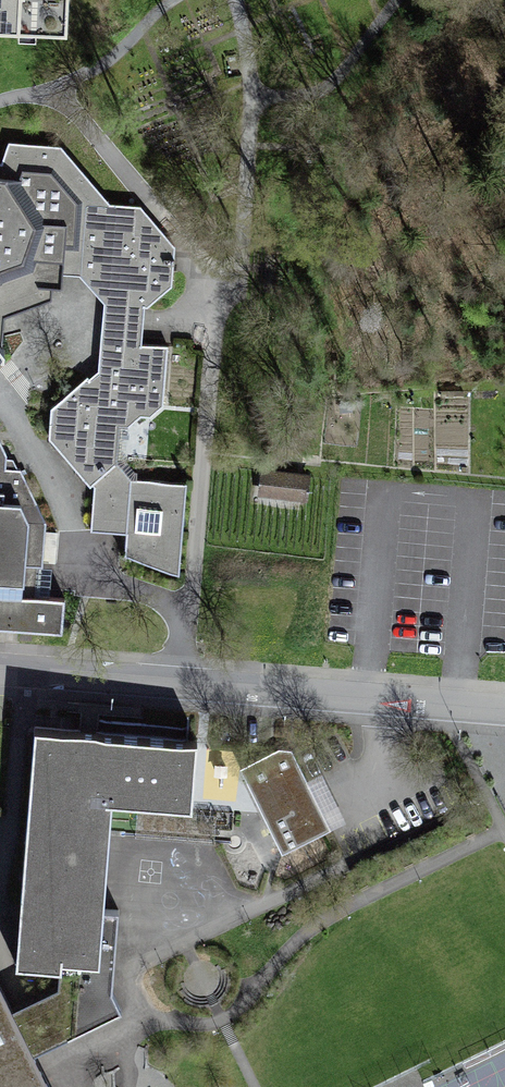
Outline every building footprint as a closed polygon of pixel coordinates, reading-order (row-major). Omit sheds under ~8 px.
[(20,31),(21,13),(36,13),(35,32),(66,33),(68,0),(0,0),(0,30),(20,31)] [(110,204),(61,146),(9,142),(1,163),(0,162),(0,304),(31,293),(34,290),(36,286),(62,288),(64,260),(75,261),(76,263),(84,273),(97,273),(97,266),(103,266),(104,268),(110,204)] [(110,204),(104,268),(109,268),(129,292),(128,306),(147,307),(172,286),(175,247),(140,206),(110,204)] [(108,345),(106,371),(92,383),(87,377),(51,408),(49,437),(90,486),(92,484),(94,486),(90,530),(127,534),(131,479),(117,462),(120,426),(128,426),(141,416),(150,417),(163,405),(168,346),(134,343),(135,335),(120,335),(108,345)] [(338,361),(328,361),(328,376),(338,376),(338,361)] [(62,630),(64,598),(39,596),(46,522),(20,469),(5,469),(6,454),(0,442),(0,625),(62,630)] [(307,476),(263,472),(261,493),(304,498),(307,476)] [(131,479),(127,534),(125,556),(179,575),(186,483),(131,479)] [(44,561),(56,562),(57,531),(45,530),(44,561)] [(120,730),(38,724),(19,972),(59,975),(100,979),(114,800),(192,807),(197,736),(120,730)] [(289,740),(239,767),(287,855),(337,827),(289,740)] [(33,1059),(121,1017),(111,996),(113,979),(100,979),(59,975),(58,992),(11,1016),(0,991),(0,1086),(47,1086),(33,1059)]
